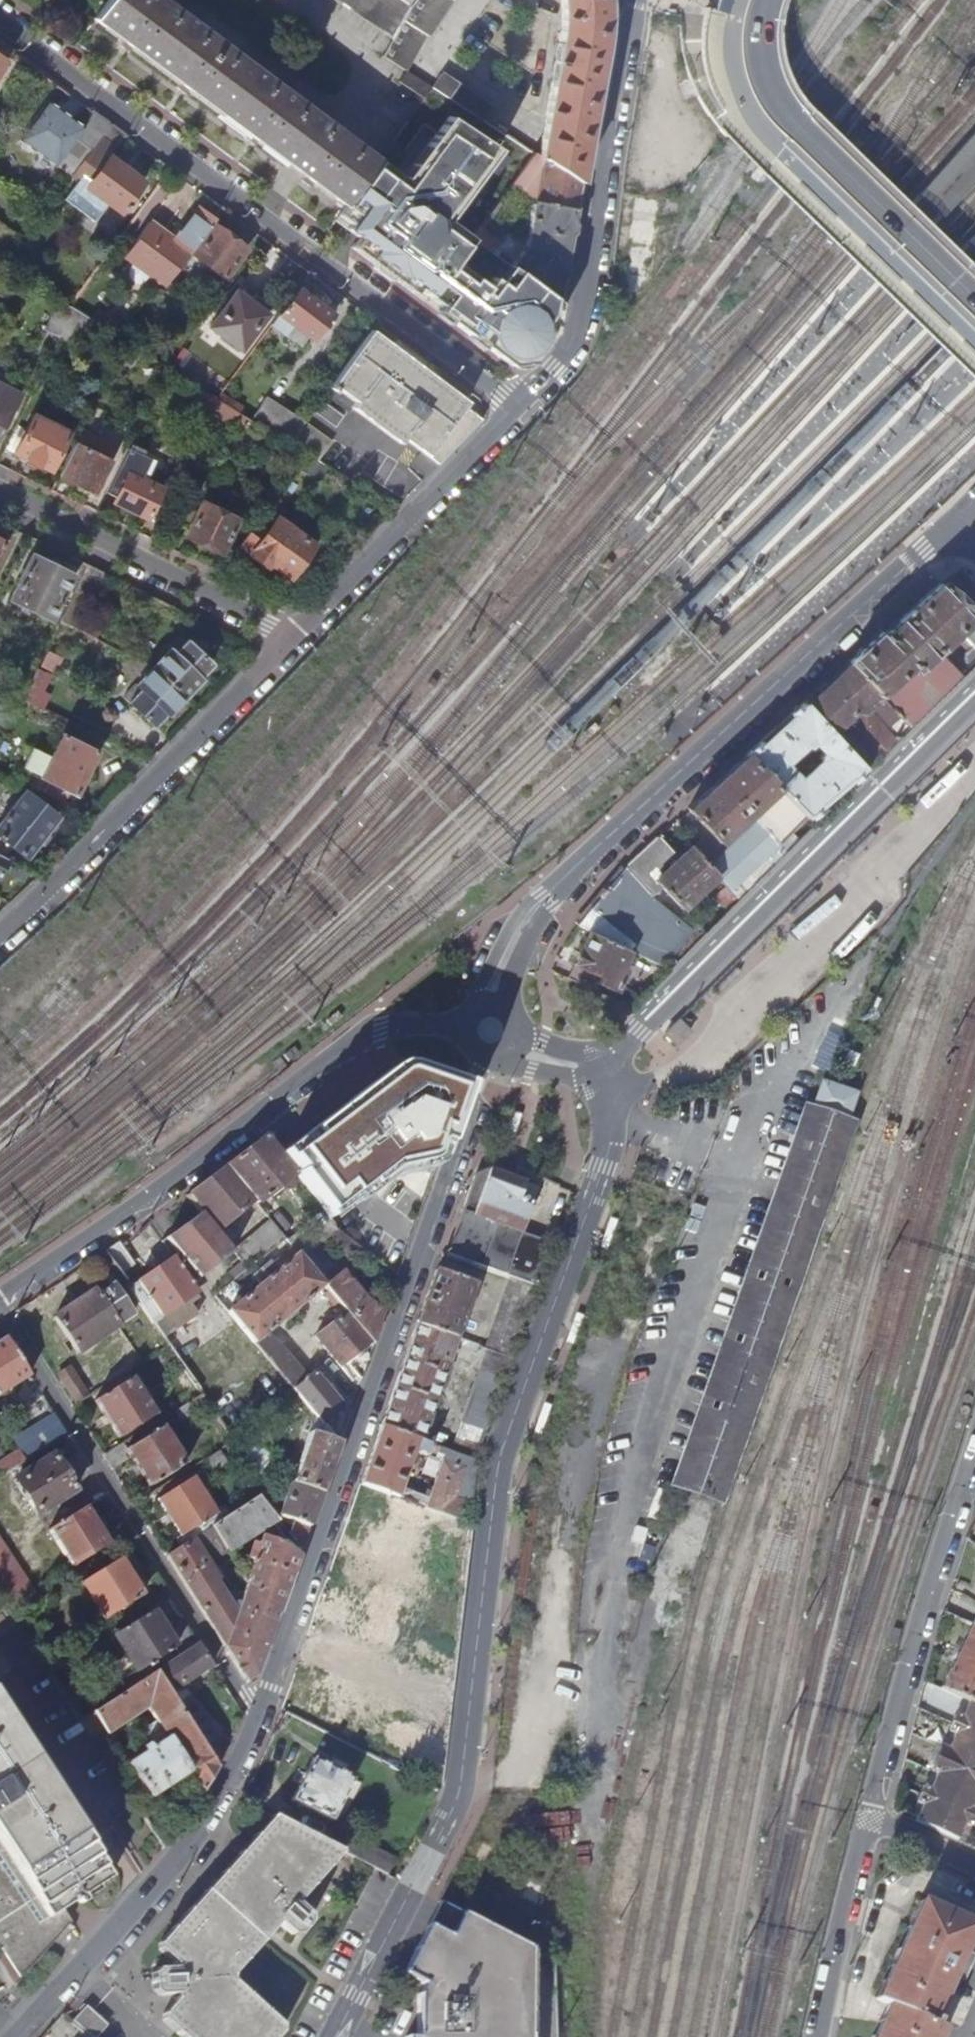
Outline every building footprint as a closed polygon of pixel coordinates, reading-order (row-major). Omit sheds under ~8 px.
[(93,18),(128,44),(185,86),(253,137),(297,169),(311,180),(343,204),(346,200),(350,195),(377,159),(354,143),(348,139),(350,136),(339,128),(337,130),(292,97),(294,95),(282,87),(281,89),(223,46),(225,44),(214,36),(213,38),(167,4),(169,2),(166,0),(106,0),(93,18)] [(393,40),(410,7),(400,0),(334,0),(393,40)] [(410,7),(393,40),(383,57),(405,71),(427,35),(429,37),(454,0),(415,0),(410,7)] [(537,155),(578,181),(583,154),(589,122),(606,24),(607,5),(606,0),(561,0),(560,20),(550,80),(543,121),(541,129),(537,155)] [(715,5),(720,7),(726,9),(729,0),(716,0),(715,5)] [(749,8),(770,18),(782,0),(733,0),(749,8)] [(397,83),(420,100),(429,87),(405,71),(397,83)] [(442,74),(432,88),(454,103),(483,121),(491,107),(442,74)] [(402,178),(377,159),(338,212),(335,215),(349,225),(337,241),(515,369),(532,361),(550,341),(556,301),(508,265),(490,289),(452,261),(470,237),(445,219),(506,136),(483,121),(454,103),(402,178)] [(83,127),(50,104),(23,142),(71,177),(111,121),(95,111),(83,127)] [(108,157),(124,135),(109,124),(93,147),(80,165),(94,175),(85,187),(120,213),(142,183),(108,157)] [(914,196),(938,218),(974,179),(974,130),(914,196)] [(523,244),(512,259),(508,265),(556,301),(564,256),(579,183),(578,181),(537,155),(532,152),(520,168),(512,180),(470,237),(484,248),(491,239),(495,242),(529,195),(532,198),(532,201),(531,201),(523,244)] [(71,177),(85,187),(94,175),(80,165),(71,177)] [(663,197),(634,193),(632,216),(623,215),(616,258),(622,259),(619,294),(638,296),(652,275),(663,197)] [(123,258),(157,282),(164,286),(212,221),(197,209),(173,240),(150,222),(123,258)] [(213,225),(192,254),(224,278),(245,250),(213,225)] [(11,233),(0,227),(0,251),(11,233)] [(964,246),(974,256),(974,234),(964,246)] [(507,249),(495,242),(491,239),(484,248),(508,265),(512,259),(504,253),(507,249)] [(332,315),(296,288),(270,324),(285,335),(293,325),(314,340),(332,315)] [(271,306),(254,294),(248,303),(234,293),(209,326),(239,349),(271,306)] [(45,329),(59,336),(72,309),(68,307),(58,301),(45,329)] [(78,345),(90,321),(72,309),(59,336),(78,345)] [(468,400),(371,328),(320,398),(344,414),(349,409),(398,444),(402,438),(438,464),(481,420),(481,418),(464,405),(468,400)] [(214,393),(228,375),(188,344),(174,363),(205,387),(194,400),(236,432),(247,418),(214,393)] [(0,383),(0,429),(18,392),(0,383)] [(264,397),(250,420),(263,428),(270,418),(278,406),(264,397)] [(61,430),(32,416),(13,453),(24,459),(24,461),(36,467),(37,465),(49,471),(66,433),(68,428),(63,426),(61,430)] [(281,425),(270,418),(263,428),(275,435),(281,425)] [(294,433),(281,425),(275,435),(287,442),(294,433)] [(83,449),(73,444),(59,473),(66,477),(65,480),(92,492),(107,461),(100,457),(103,452),(86,444),(83,449)] [(145,518),(161,487),(141,478),(146,467),(143,458),(132,453),(123,456),(116,469),(103,495),(113,500),(112,502),(145,518)] [(365,473),(357,485),(394,508),(406,496),(365,473)] [(201,502),(185,536),(220,553),(236,518),(201,502)] [(265,532),(254,524),(238,547),(250,554),(250,556),(265,567),(270,562),(290,577),(312,545),(274,518),(265,532)] [(29,558),(8,599),(48,618),(67,577),(29,558)] [(89,598),(102,572),(85,564),(72,590),(89,598)] [(974,661),(974,599),(952,576),(944,585),(941,583),(915,606),(884,635),(880,632),(868,643),(848,662),(898,715),(909,727),(937,699),(961,675),(938,651),(959,630),(974,646),(967,652),(966,663),(964,665),(967,669),(974,661)] [(89,598),(72,590),(58,620),(74,628),(89,598)] [(209,665),(185,641),(178,635),(167,646),(170,649),(152,666),(182,696),(199,678),(198,677),(209,665)] [(890,723),(898,715),(848,662),(823,685),(802,704),(831,733),(855,710),(862,712),(871,705),(890,723)] [(43,707),(56,673),(38,666),(24,699),(43,707)] [(166,713),(182,696),(152,666),(136,683),(140,687),(128,699),(152,724),(165,711),(166,713)] [(804,815),(864,767),(831,733),(802,704),(775,730),(745,757),(804,815)] [(855,710),(831,733),(864,767),(867,770),(870,767),(909,727),(898,715),(890,723),(871,705),(862,712),(855,710)] [(60,733),(37,778),(75,796),(97,750),(60,733)] [(750,814),(756,821),(783,849),(791,841),(785,835),(804,815),(745,757),(716,783),(688,809),(720,843),(750,814)] [(0,823),(0,856),(4,858),(10,845),(27,858),(58,817),(25,792),(0,823)] [(784,850),(783,849),(756,821),(742,836),(750,838),(765,854),(729,890),(736,897),(784,850)] [(673,852),(659,836),(639,854),(625,868),(624,869),(651,896),(662,886),(683,909),(717,877),(706,866),(715,857),(698,840),(660,875),(654,870),(673,852)] [(717,860),(715,857),(706,866),(717,877),(729,890),(765,854),(750,838),(742,836),(717,860)] [(652,960),(657,949),(659,944),(645,938),(649,932),(642,928),(639,935),(625,928),(651,896),(624,869),(615,879),(602,894),(588,911),(579,922),(576,925),(590,931),(630,950),(652,960)] [(590,931),(568,976),(595,987),(598,983),(617,991),(628,968),(623,966),(630,950),(590,931)] [(674,957),(657,949),(652,960),(669,968),(674,957)] [(434,1169),(462,1089),(357,1065),(263,1135),(265,1137),(277,1153),(295,1176),(336,1228),(401,1172),(434,1169)] [(803,1103),(672,1487),(715,1503),(852,1120),(803,1103)] [(258,1204),(295,1176),(277,1153),(265,1137),(244,1153),(226,1166),(254,1200),(258,1204)] [(216,1231),(254,1200),(226,1166),(203,1184),(187,1196),(201,1212),(216,1231)] [(538,1186),(514,1178),(487,1169),(476,1174),(464,1206),(447,1255),(510,1276),(539,1286),(540,1284),(555,1244),(521,1232),(524,1223),(532,1225),(536,1215),(534,1214),(535,1209),(530,1208),(538,1186)] [(216,1231),(201,1212),(160,1242),(171,1258),(128,1286),(164,1339),(197,1317),(186,1300),(196,1294),(186,1279),(229,1248),(216,1231)] [(271,1221),(232,1251),(234,1253),(242,1264),(247,1270),(286,1238),(271,1221)] [(348,1259),(359,1247),(336,1228),(324,1240),(348,1259)] [(298,1232),(288,1241),(299,1255),(304,1260),(314,1250),(298,1232)] [(134,1264),(119,1242),(105,1252),(120,1274),(134,1264)] [(338,1275),(316,1248),(314,1250),(304,1260),(325,1286),(348,1315),(373,1345),(385,1312),(367,1302),(342,1272),(338,1275)] [(266,1335),(320,1291),(325,1286),(304,1260),(299,1255),(227,1312),(293,1390),(307,1379),(279,1346),(266,1335)] [(231,1273),(236,1280),(247,1270),(242,1264),(231,1273)] [(472,1285),(435,1272),(428,1294),(417,1325),(453,1338),(472,1285)] [(510,1276),(484,1349),(513,1359),(539,1286),(510,1276)] [(55,1318),(79,1354),(117,1328),(118,1326),(133,1315),(112,1285),(98,1295),(95,1291),(55,1318)] [(320,1291),(343,1319),(348,1315),(325,1286),(320,1291)] [(356,1385),(361,1381),(373,1347),(373,1345),(348,1315),(343,1319),(337,1324),(319,1338),(356,1385)] [(437,1389),(456,1339),(453,1338),(417,1325),(406,1357),(401,1372),(382,1428),(419,1440),(430,1412),(435,1414),(443,1391),(437,1389)] [(0,1343),(0,1396),(30,1377),(7,1339),(0,1343)] [(478,1354),(482,1356),(490,1358),(485,1373),(477,1370),(451,1451),(477,1459),(513,1359),(484,1349),(480,1347),(478,1354)] [(482,1356),(477,1370),(485,1373),(490,1358),(482,1356)] [(58,1375),(74,1400),(85,1393),(70,1368),(58,1375)] [(350,1415),(315,1373),(307,1379),(293,1390),(318,1420),(339,1445),(350,1415)] [(95,1401),(118,1438),(154,1415),(132,1377),(95,1401)] [(188,1404),(174,1412),(181,1423),(194,1414),(188,1404)] [(26,1433),(39,1453),(67,1435),(54,1415),(26,1433)] [(311,1435),(293,1484),(321,1494),(322,1492),(331,1467),(339,1445),(318,1420),(313,1435),(311,1435)] [(186,1464),(163,1428),(128,1450),(124,1444),(104,1457),(112,1469),(130,1456),(150,1487),(186,1464)] [(465,1501),(472,1503),(474,1484),(460,1479),(464,1467),(443,1459),(429,1498),(401,1488),(413,1451),(426,1455),(430,1444),(419,1440),(382,1428),(372,1457),(363,1481),(362,1485),(393,1496),(425,1507),(458,1518),(465,1501)] [(24,1462),(18,1452),(0,1464),(0,1478),(24,1462)] [(14,1479),(37,1515),(74,1491),(52,1456),(14,1479)] [(175,1542),(178,1547),(193,1537),(210,1526),(228,1514),(223,1508),(215,1512),(193,1476),(157,1499),(180,1535),(177,1538),(175,1542)] [(294,1522),(290,1533),(303,1548),(311,1525),(321,1494),(293,1484),(282,1514),(283,1518),(294,1522)] [(226,1550),(275,1516),(257,1495),(228,1514),(210,1526),(226,1550)] [(47,1531),(71,1567),(108,1545),(85,1507),(47,1531)] [(211,1563),(227,1552),(226,1550),(210,1526),(193,1537),(211,1563)] [(211,1563),(193,1537),(178,1547),(166,1555),(207,1622),(246,1685),(259,1676),(266,1656),(276,1625),(248,1582),(235,1619),(205,1573),(209,1571),(206,1566),(211,1563)] [(262,1541),(248,1582),(276,1625),(291,1583),(300,1557),(290,1551),(262,1541)] [(3,1549),(0,1551),(0,1595),(1,1597),(13,1615),(36,1600),(3,1549)] [(399,1573),(404,1562),(375,1551),(371,1563),(376,1565),(399,1573)] [(81,1584),(104,1620),(141,1597),(118,1561),(81,1584)] [(365,1599),(327,1585),(322,1600),(316,1615),(453,1664),(455,1646),(392,1624),(406,1588),(424,1595),(428,1583),(425,1582),(424,1581),(399,1573),(376,1565),(365,1599)] [(169,1653),(174,1660),(197,1644),(183,1624),(165,1635),(150,1614),(114,1636),(138,1674),(169,1653)] [(941,1689),(969,1703),(974,1705),(974,1628),(970,1625),(941,1689)] [(170,1694),(211,1667),(197,1644),(174,1660),(156,1672),(170,1694)] [(189,1773),(203,1793),(217,1769),(170,1694),(156,1672),(82,1721),(97,1743),(149,1709),(153,1715),(157,1721),(141,1731),(150,1744),(144,1747),(147,1753),(130,1764),(151,1797),(189,1773)] [(969,1703),(963,1716),(959,1714),(951,1731),(955,1733),(949,1747),(944,1745),(933,1769),(938,1771),(931,1786),(926,1784),(918,1800),(923,1803),(916,1819),(957,1838),(964,1823),(970,1825),(974,1815),(974,1805),(973,1804),(974,1800),(974,1705),(969,1703)] [(16,1985),(22,1980),(71,1926),(63,1913),(111,1879),(30,1752),(0,1705),(0,1960),(16,1985)] [(395,1746),(383,1740),(378,1751),(388,1756),(395,1746)] [(292,1802),(331,1822),(352,1780),(314,1761),(292,1802)] [(344,1853),(330,1847),(273,1818),(257,1835),(160,1945),(160,1953),(174,1965),(173,1970),(158,1971),(152,1978),(152,1994),(158,2000),(175,1999),(176,2004),(163,2018),(163,2027),(175,2036),(281,2036),(282,2030),(233,1988),(233,1978),(279,1927),(291,1938),(299,1938),(310,1925),(310,1917),(297,1906),(344,1853)] [(339,1830),(330,1847),(344,1853),(375,1870),(387,1876),(396,1858),(339,1830)] [(532,1947),(528,1947),(441,1903),(405,1974),(426,1984),(420,1995),(419,2036),(531,2036),(532,1947)] [(943,2026),(928,2020),(948,1972),(960,1977),(970,1954),(957,1949),(968,1926),(918,1904),(877,1998),(888,2003),(883,2014),(873,2036),(939,2036),(943,2026)] [(73,2020),(91,2036),(96,2036),(106,2026),(86,2006),(73,2020)]
